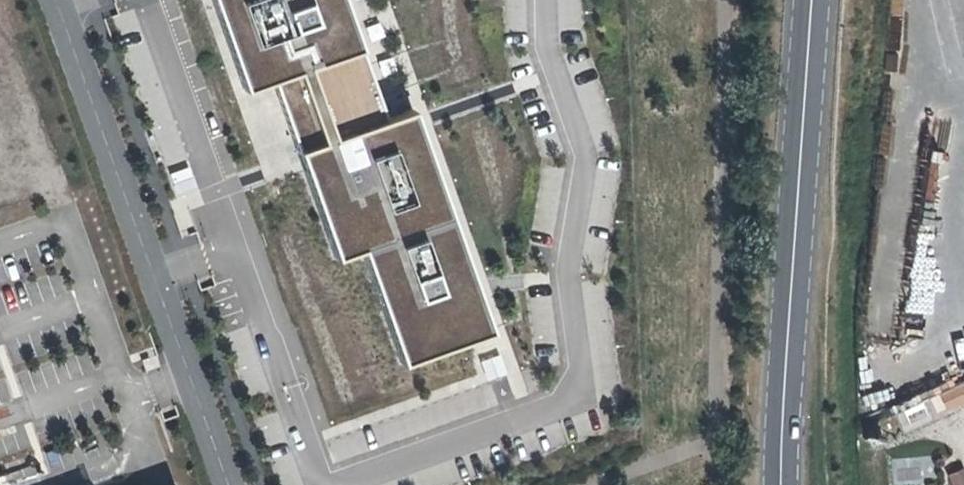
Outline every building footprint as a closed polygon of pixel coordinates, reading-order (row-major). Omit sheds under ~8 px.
[(250,95),(277,85),(340,262),(366,253),(405,368),(495,337),(417,114),(390,122),(347,0),(215,0),(250,95)]
